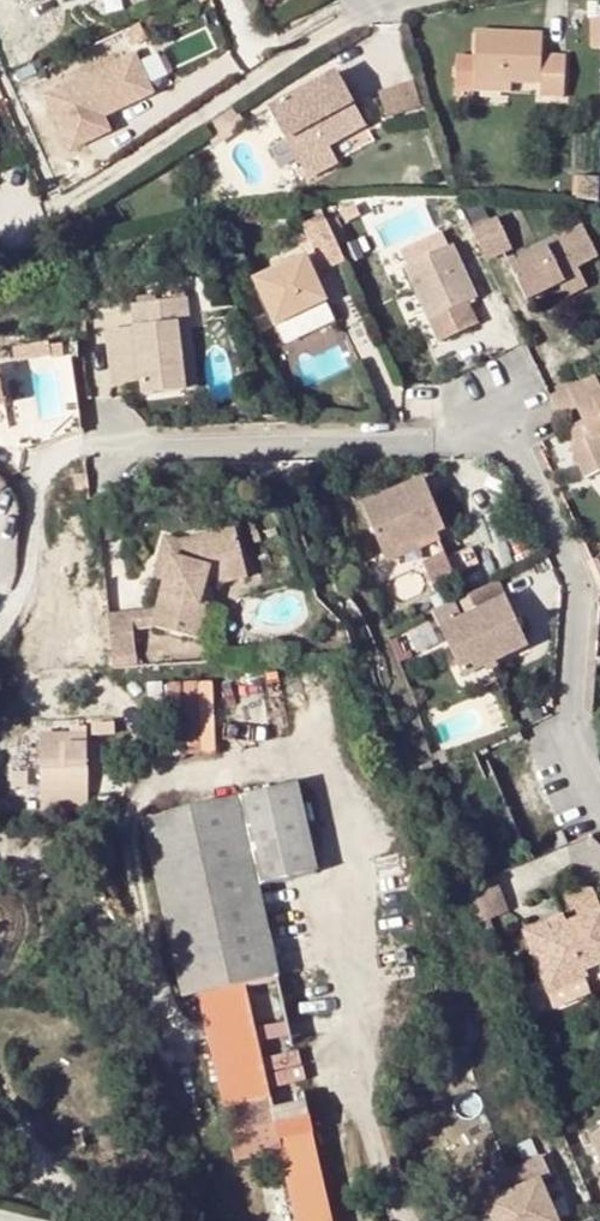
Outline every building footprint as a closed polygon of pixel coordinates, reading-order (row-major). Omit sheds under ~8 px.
[(474,81),(510,83),(538,85),(537,100),(561,100),(563,59),(540,59),(540,35),(475,32),(474,58),(474,81)] [(451,93),(473,94),(474,81),(474,58),(454,58),(451,93)] [(152,106),(136,66),(44,104),(67,159),(107,142),(101,127),(152,106)] [(267,110),(297,164),(329,146),(363,128),(336,74),(267,110)] [(420,79),(383,91),(390,117),(428,106),(420,79)] [(474,81),(473,94),(509,97),(510,83),(474,81)] [(329,146),(297,164),(306,179),(337,163),(329,146)] [(326,217),(305,227),(308,233),(330,224),(326,217)] [(330,224),(308,233),(326,272),(347,262),(330,224)] [(504,229),(479,239),(492,269),(517,259),(504,229)] [(516,273),(531,308),(564,295),(585,286),(582,277),(599,270),(599,259),(591,237),(566,246),(568,253),(516,273)] [(460,253),(412,273),(436,327),(484,307),(460,253)] [(309,257),(259,280),(278,325),(329,302),(309,257)] [(591,298),(585,286),(564,295),(569,306),(591,298)] [(181,327),(193,326),(190,303),(138,307),(140,336),(145,382),(146,396),(187,392),(181,327)] [(475,311),(436,327),(445,350),(484,333),(475,311)] [(199,391),(193,326),(181,327),(187,392),(199,391)] [(123,384),(145,382),(140,336),(119,338),(123,384)] [(16,345),(17,359),(68,353),(66,339),(16,345)] [(560,423),(580,414),(593,444),(575,452),(589,484),(599,479),(599,386),(599,383),(552,405),(560,423)] [(426,485),(365,509),(385,560),(419,547),(446,536),(426,485)] [(172,561),(166,581),(158,613),(154,630),(200,644),(210,611),(200,608),(212,569),(243,562),(235,530),(183,544),(165,539),(159,558),(172,561)] [(422,557),(419,547),(385,560),(389,570),(422,557)] [(473,551),(448,562),(456,580),(481,568),(473,551)] [(155,578),(166,581),(172,561),(159,558),(155,578)] [(446,558),(424,568),(434,589),(456,580),(448,562),(446,558)] [(249,579),(243,562),(212,569),(200,608),(210,611),(217,586),(249,579)] [(467,620),(459,623),(439,632),(461,681),(525,653),(504,603),(496,586),(459,603),(467,620)] [(431,616),(439,632),(459,623),(452,607),(431,616)] [(137,632),(154,630),(158,613),(136,615),(137,632)] [(140,658),(137,632),(136,615),(111,618),(115,661),(140,658)] [(178,680),(182,754),(221,752),(217,678),(178,680)] [(52,747),(38,747),(39,789),(84,789),(84,746),(75,747),(74,737),(52,738),(52,747)] [(10,763),(10,803),(38,803),(39,763),(10,763)] [(295,785),(144,818),(185,998),(197,995),(234,1163),(279,1153),(294,1220),(330,1220),(324,1190),(289,1037),(256,887),(314,873),(295,785)] [(470,889),(480,920),(511,910),(500,879),(470,889)] [(566,929),(567,933),(553,938),(549,929),(548,927),(526,935),(549,996),(588,979),(586,973),(599,967),(599,913),(592,894),(580,891),(562,897),(574,926),(566,929)] [(563,923),(549,929),(553,938),(567,933),(566,929),(563,923)] [(586,973),(588,979),(592,989),(599,985),(599,967),(586,973)] [(592,989),(588,979),(549,996),(556,1011),(594,995),(592,989)] [(472,1196),(479,1216),(488,1213),(491,1220),(559,1220),(545,1189),(554,1186),(545,1165),(472,1196)]
